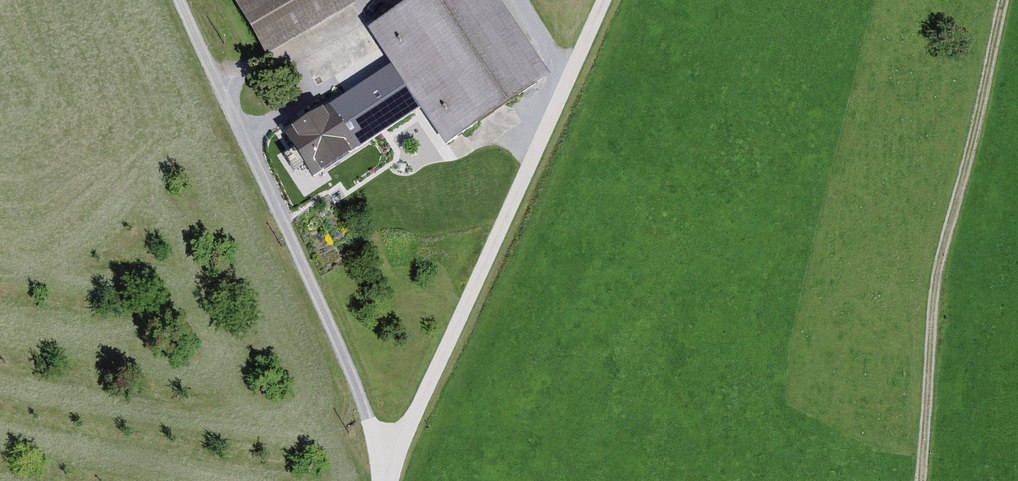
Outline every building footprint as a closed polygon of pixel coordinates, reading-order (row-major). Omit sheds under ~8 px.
[(353,0),(238,0),(267,50),(353,0)] [(497,0),(408,0),(360,31),(384,69),(286,133),(315,178),(421,109),(446,148),(549,81),(497,0)]
